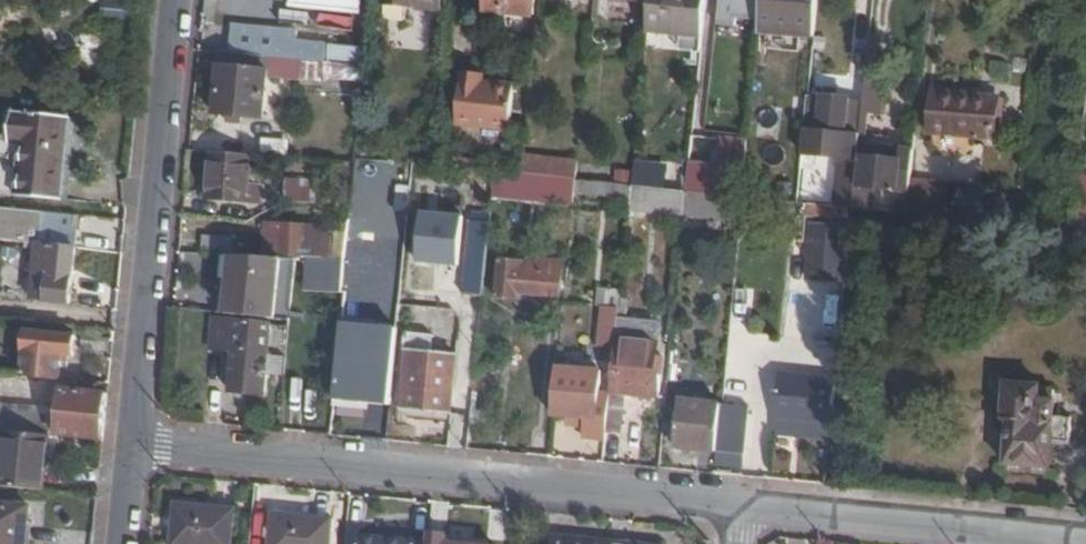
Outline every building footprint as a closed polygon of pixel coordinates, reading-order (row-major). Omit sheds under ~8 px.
[(135,0),(103,0),(101,24),(133,27),(135,0)] [(348,26),(350,0),(279,0),(277,15),(309,18),(311,5),(320,6),(319,23),(348,26)] [(438,10),(439,0),(383,0),(382,5),(438,10)] [(483,14),(533,19),(534,0),(484,0),(483,14)] [(707,0),(650,0),(649,3),(647,31),(704,35),(707,0)] [(733,19),(760,22),(762,0),(735,0),(733,19)] [(817,0),(762,0),(760,22),(759,32),(813,38),(817,0)] [(269,59),(326,65),(327,47),(265,41),(265,31),(232,28),(230,54),(269,59)] [(230,54),(221,53),(217,112),(228,113),(242,115),(263,117),(266,88),(267,79),(269,59),(230,54)] [(324,84),(324,81),(326,65),(269,59),(267,79),(324,84)] [(363,84),(364,69),(326,65),(324,81),(363,84)] [(460,75),(459,81),(481,83),(481,77),(460,75)] [(866,80),(863,97),(862,104),(861,115),(869,116),(881,117),(884,81),(866,80)] [(481,83),(459,81),(455,125),(509,131),(514,87),(493,84),(491,84),(490,89),(480,88),(481,83)] [(266,88),(263,117),(280,119),(282,89),(266,88)] [(931,131),(997,137),(999,99),(934,93),(931,131)] [(835,208),(852,210),(852,207),(854,195),(858,148),(859,137),(845,135),(849,102),(821,99),(821,104),(807,102),(802,154),(840,159),(836,192),(835,208)] [(845,135),(859,137),(861,115),(862,104),(849,102),(845,135)] [(21,198),(64,201),(71,120),(15,115),(13,144),(26,145),(21,198)] [(859,137),(858,148),(866,148),(869,116),(861,115),(859,137)] [(263,156),(290,156),(291,139),(264,138),(263,156)] [(911,182),(914,153),(909,153),(866,148),(858,148),(854,195),(852,207),(852,210),(873,212),(875,190),(910,194),(911,182)] [(254,157),(213,152),(209,198),(260,204),(262,184),(251,182),(254,157)] [(448,169),(476,172),(477,162),(449,159),(448,169)] [(576,182),(577,166),(553,163),(552,180),(576,182)] [(687,192),(714,195),(716,166),(690,163),(687,192)] [(714,195),(743,198),(745,169),(716,166),(714,195)] [(616,186),(632,188),(634,174),(617,173),(616,186)] [(1076,219),(1085,221),(1085,175),(1084,174),(1076,219)] [(287,180),(285,202),(319,206),(320,184),(287,180)] [(499,196),(527,197),(528,184),(507,182),(507,186),(500,186),(499,196)] [(908,216),(942,219),(945,185),(911,182),(910,194),(908,216)] [(593,196),(631,200),(632,188),(616,186),(595,184),(593,196)] [(631,200),(685,206),(687,192),(632,188),(631,200)] [(685,206),(685,217),(741,222),(743,198),(714,195),(687,192),(685,206)] [(1019,223),(1022,200),(994,197),(992,221),(1019,223)] [(808,218),(850,223),(852,210),(835,208),(809,205),(808,218)] [(73,216),(0,209),(0,241),(36,244),(32,299),(69,303),(74,247),(73,247),(75,229),(72,229),(73,216)] [(327,227),(263,224),(262,257),(342,261),(344,225),(330,223),(327,227)] [(849,283),(851,224),(809,223),(807,281),(849,283)] [(489,236),(490,226),(469,224),(468,234),(489,236)] [(1073,230),(1072,246),(1077,247),(1076,252),(1085,253),(1085,258),(1085,231),(1073,230)] [(464,296),(483,298),(489,236),(468,234),(464,296)] [(203,237),(202,253),(233,255),(234,240),(203,237)] [(495,296),(522,299),(523,291),(561,293),(564,257),(526,254),(526,260),(498,258),(495,296)] [(278,261),(230,258),(224,318),(273,324),(278,261)] [(428,294),(452,296),(456,262),(431,260),(428,294)] [(598,308),(603,309),(620,311),(622,293),(600,291),(598,308)] [(379,309),(398,311),(399,298),(347,293),(346,304),(379,309)] [(377,327),(396,329),(398,311),(379,309),(377,327)] [(616,350),(618,343),(620,311),(603,309),(598,347),(616,350)] [(267,374),(273,324),(224,318),(212,317),(210,348),(232,350),(229,391),(265,395),(267,374)] [(289,325),(273,324),(267,374),(284,376),(289,325)] [(22,374),(58,377),(60,354),(73,356),(76,336),(27,330),(22,374)] [(338,360),(333,404),(376,409),(378,378),(363,376),(367,333),(347,330),(344,360),(338,360)] [(404,409),(451,414),(457,355),(433,352),(434,336),(407,334),(405,351),(410,352),(404,409)] [(673,337),(668,380),(677,381),(681,337),(673,337)] [(614,375),(612,395),(663,400),(665,378),(655,377),(658,347),(618,343),(616,350),(614,375)] [(558,369),(553,414),(573,416),(590,418),(589,428),(588,439),(608,440),(610,416),(612,398),(612,397),(601,396),(605,374),(558,369)] [(772,415),(831,422),(835,379),(776,373),(772,415)] [(1006,465),(1050,470),(1053,444),(1071,445),(1074,420),(1056,418),(1057,393),(1042,391),(1042,389),(1009,385),(1005,418),(1011,419),(1006,465)] [(103,441),(108,395),(61,391),(58,418),(0,413),(0,430),(1,430),(47,435),(103,441)] [(627,399),(612,398),(610,416),(608,440),(607,443),(622,445),(627,399)] [(676,448),(718,453),(723,405),(680,400),(676,448)] [(723,405),(718,453),(745,456),(749,408),(723,405)] [(590,418),(573,416),(572,425),(589,428),(590,418)] [(41,491),(47,435),(1,430),(1,440),(0,456),(0,487),(41,491)] [(233,510),(175,504),(172,543),(231,543),(233,510)] [(31,509),(0,505),(0,543),(27,543),(31,509)] [(272,537),(271,543),(330,543),(332,519),(274,513),(273,523),(272,537)]
